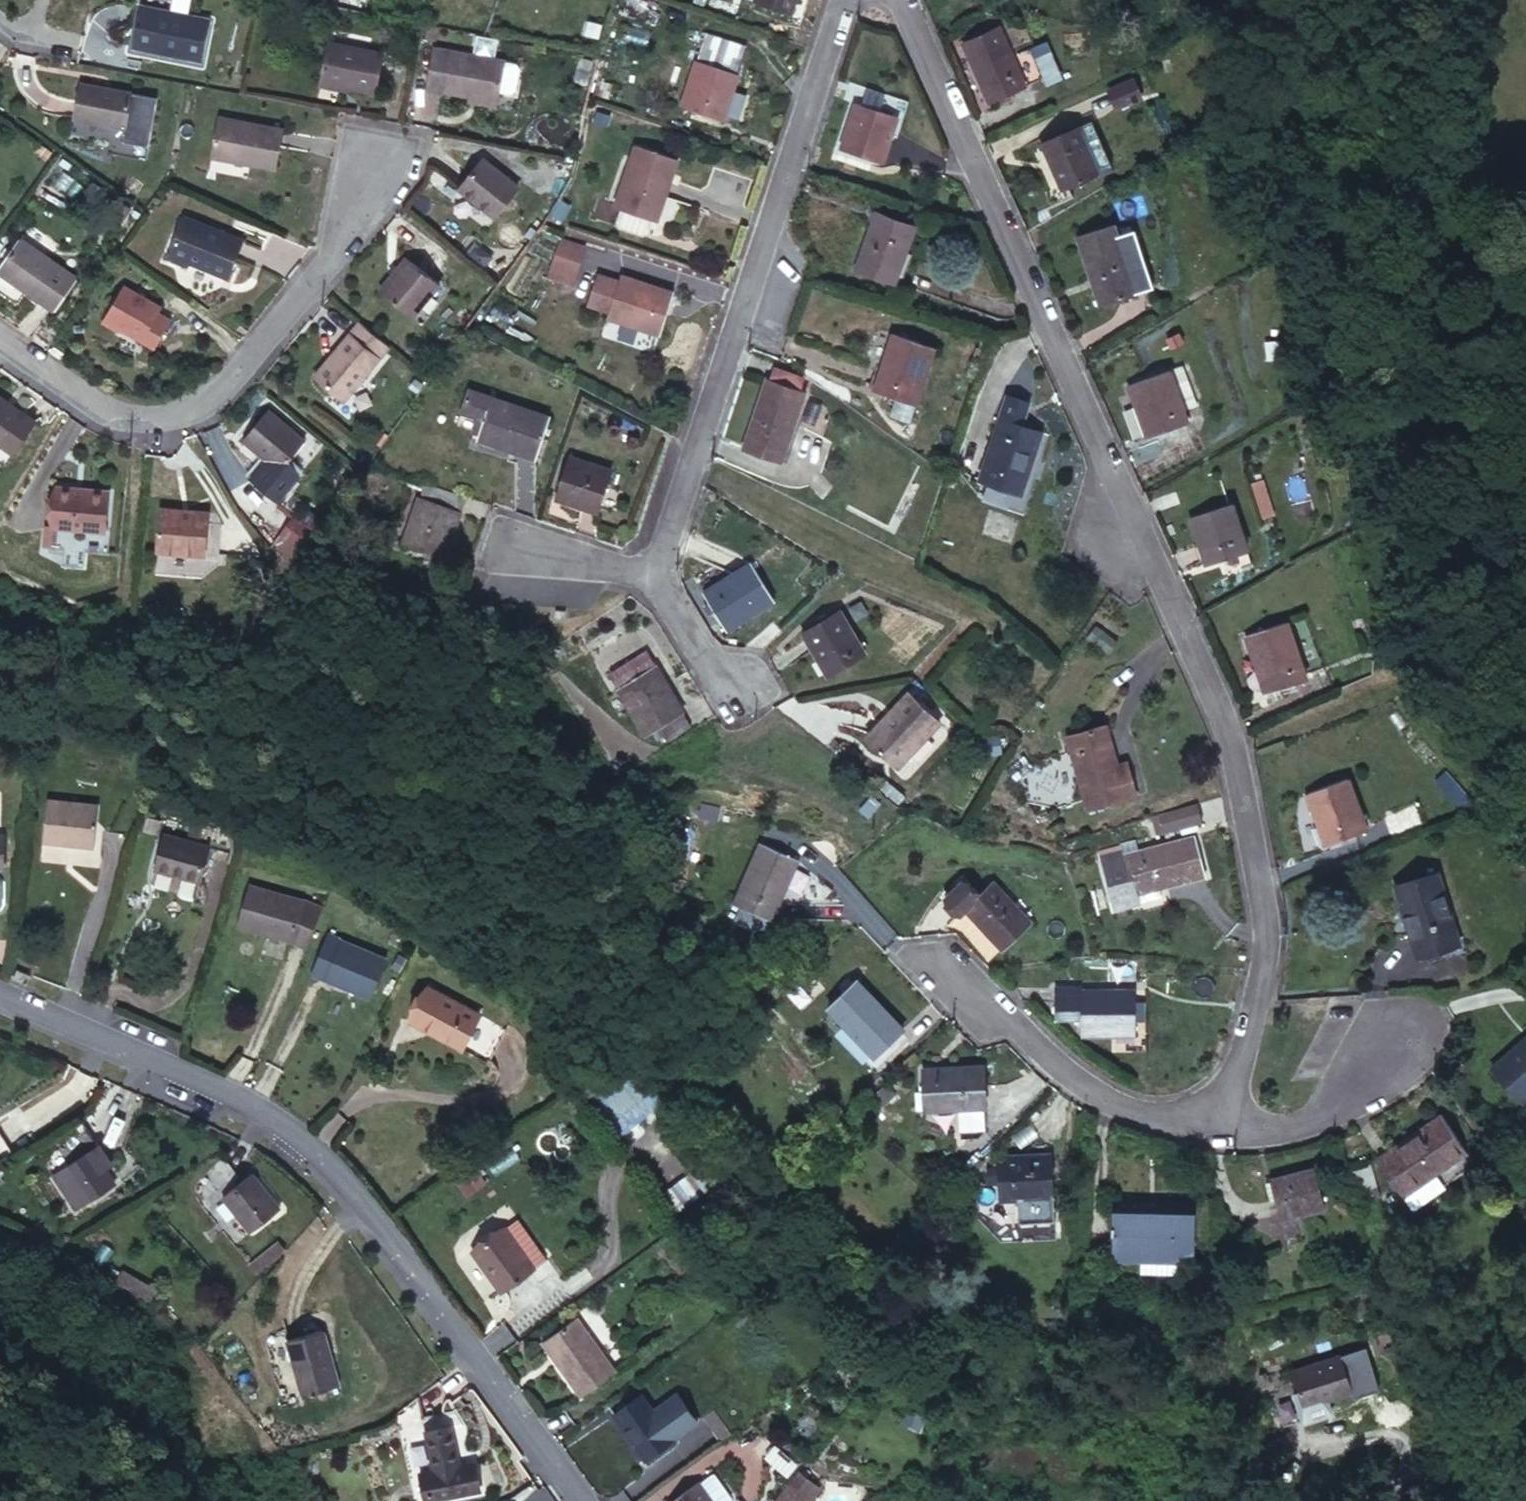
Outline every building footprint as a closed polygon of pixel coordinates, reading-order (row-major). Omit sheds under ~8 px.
[(786,0),(753,0),(752,1),(783,9),(786,0)] [(203,64),(210,22),(140,9),(134,50),(203,64)] [(1034,47),(1016,54),(1005,24),(965,39),(988,97),(1028,82),(1045,75),(1034,47)] [(698,34),(695,47),(681,103),(719,113),(729,72),(735,46),(698,34)] [(425,86),(438,88),(466,93),(492,98),(493,89),(505,92),(510,88),(514,67),(511,62),(488,57),(492,40),(472,36),(469,53),(446,49),(433,46),(425,86)] [(374,85),(382,49),(329,37),(322,75),(374,85)] [(587,78),(590,61),(578,58),(574,75),(587,78)] [(1103,92),(1112,116),(1141,105),(1132,81),(1103,92)] [(135,97),(82,88),(76,120),(130,130),(127,145),(151,149),(159,102),(135,97)] [(466,93),(464,101),(490,106),(492,98),(466,93)] [(897,110),(860,99),(845,145),(882,158),(897,110)] [(1090,120),(1039,141),(1057,186),(1108,164),(1090,120)] [(285,133),(220,122),(214,159),(279,170),(285,133)] [(652,211),(662,174),(668,151),(638,143),(631,165),(620,202),(652,211)] [(517,181),(481,156),(460,186),(493,210),(517,181)] [(223,272),(238,235),(181,212),(164,253),(184,261),(186,257),(223,272)] [(907,225),(875,215),(862,265),(892,276),(907,225)] [(1099,301),(1135,288),(1114,226),(1078,238),(1099,301)] [(570,289),(585,248),(558,239),(543,280),(570,289)] [(19,243),(0,270),(0,278),(51,313),(73,281),(19,243)] [(411,311),(441,277),(409,253),(380,285),(411,311)] [(673,291),(619,271),(607,311),(659,331),(673,291)] [(158,306),(122,285),(98,317),(117,330),(120,327),(151,344),(166,320),(155,313),(158,306)] [(336,396),(383,345),(353,319),(310,371),(336,396)] [(908,397),(926,347),(895,337),(877,385),(908,397)] [(1144,433),(1181,418),(1161,371),(1123,386),(1144,433)] [(781,455),(803,389),(765,380),(741,445),(781,455)] [(501,398),(490,393),(477,388),(470,406),(484,411),(477,430),(535,451),(549,413),(501,398)] [(0,389),(0,451),(4,454),(32,412),(0,389)] [(305,436),(269,407),(244,437),(280,467),(305,436)] [(1000,418),(983,478),(1022,489),(1038,427),(1000,418)] [(595,500),(605,466),(567,456),(558,488),(595,500)] [(77,486),(57,485),(54,525),(106,528),(109,491),(77,489),(77,486)] [(446,554),(462,494),(433,485),(430,499),(413,496),(400,541),(446,554)] [(1204,555),(1243,543),(1229,499),(1189,512),(1204,555)] [(199,550),(205,512),(158,508),(157,547),(199,550)] [(767,590),(747,561),(703,590),(721,621),(767,590)] [(859,593),(845,601),(854,618),(868,610),(859,593)] [(859,648),(834,615),(803,638),(828,671),(859,648)] [(1268,685),(1301,673),(1283,619),(1250,630),(1268,685)] [(607,661),(652,646),(647,629),(601,644),(607,661)] [(689,718),(649,663),(640,650),(606,676),(616,689),(647,730),(660,724),(667,734),(689,718)] [(937,719),(910,691),(863,733),(896,763),(937,719)] [(1114,768),(1104,726),(1068,735),(1084,805),(1133,794),(1128,766),(1114,768)] [(1323,836),(1358,827),(1345,778),(1310,788),(1323,836)] [(1195,796),(1157,807),(1162,826),(1200,815),(1195,796)] [(92,799),(42,800),(45,848),(92,847),(92,799)] [(204,844),(162,829),(151,861),(195,875),(204,844)] [(1133,891),(1140,889),(1202,871),(1191,833),(1129,853),(1099,862),(1113,907),(1136,900),(1133,891)] [(797,860),(764,843),(736,900),(769,918),(797,860)] [(1422,943),(1460,927),(1431,862),(1394,878),(1422,943)] [(963,904),(990,883),(974,864),(943,889),(959,908),(963,904)] [(305,949),(319,909),(251,878),(234,916),(305,949)] [(1027,927),(990,883),(963,904),(1000,949),(1027,927)] [(346,948),(325,938),(312,971),(368,1000),(384,963),(355,948),(346,948)] [(808,971),(784,989),(797,1006),(821,988),(808,971)] [(826,1001),(864,1048),(893,1025),(856,978),(826,1001)] [(503,1024),(427,982),(406,1020),(482,1062),(503,1024)] [(1131,1029),(1130,989),(1068,986),(1055,986),(1055,1015),(1079,1015),(1080,1028),(1131,1029)] [(1493,1068),(1524,1098),(1525,1095),(1525,1031),(1493,1068)] [(967,1132),(970,1130),(978,1126),(984,1120),(981,1059),(924,1057),(925,1101),(951,1101),(952,1120),(952,1131),(967,1132)] [(624,1134),(659,1102),(619,1058),(584,1090),(624,1134)] [(1439,1179),(1430,1167),(1462,1143),(1436,1110),(1379,1155),(1404,1187),(1413,1199),(1439,1179)] [(99,1144),(66,1162),(52,1170),(69,1203),(83,1196),(110,1183),(101,1167),(110,1161),(99,1144)] [(996,1189),(1050,1188),(1048,1148),(995,1149),(996,1189)] [(250,1177),(241,1186),(221,1163),(203,1179),(223,1202),(248,1233),(276,1210),(250,1177)] [(1323,1200),(1316,1168),(1272,1176),(1280,1207),(1323,1200)] [(1187,1262),(1189,1208),(1114,1204),(1110,1258),(1187,1262)] [(515,1216),(505,1223),(509,1229),(519,1222),(515,1216)] [(505,1223),(470,1247),(496,1285),(541,1253),(519,1222),(509,1229),(505,1223)] [(111,1274),(147,1289),(151,1281),(118,1265),(111,1274)] [(616,1368),(580,1316),(544,1341),(578,1395),(616,1368)] [(334,1378),(321,1326),(287,1335),(300,1387),(334,1378)] [(1344,1398),(1335,1363),(1288,1377),(1284,1362),(1251,1371),(1257,1399),(1266,1397),(1275,1425),(1297,1420),(1297,1422),(1315,1419),(1313,1411),(1322,1409),(1321,1404),(1344,1398)] [(680,1392),(657,1411),(651,1403),(646,1408),(635,1394),(608,1414),(643,1458),(674,1433),(697,1414),(680,1392)] [(722,1433),(735,1423),(716,1400),(704,1411),(722,1433)] [(400,1415),(396,1416),(404,1469),(418,1467),(426,1465),(420,1426),(416,1404),(400,1415)] [(450,1420),(420,1426),(426,1465),(418,1467),(422,1495),(472,1486),(470,1465),(458,1467),(450,1420)] [(807,1469),(776,1497),(779,1500),(807,1500),(822,1486),(807,1469)] [(728,1498),(714,1472),(699,1480),(698,1478),(660,1499),(661,1500),(723,1500),(728,1498)]
